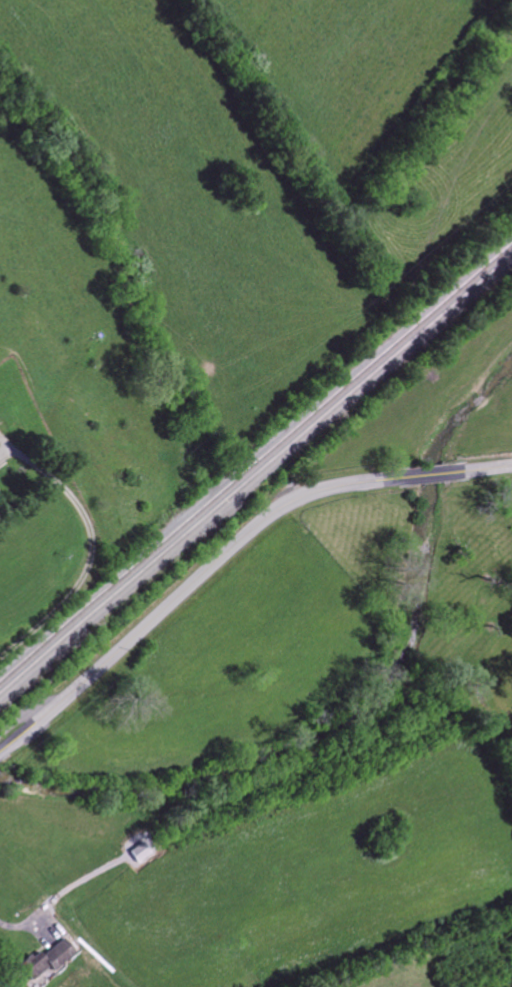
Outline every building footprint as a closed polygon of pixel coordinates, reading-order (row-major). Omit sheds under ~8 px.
[(78,953),(65,938),(45,956),(39,950),(21,967),(35,981),(51,967),(56,972),(78,953)]
